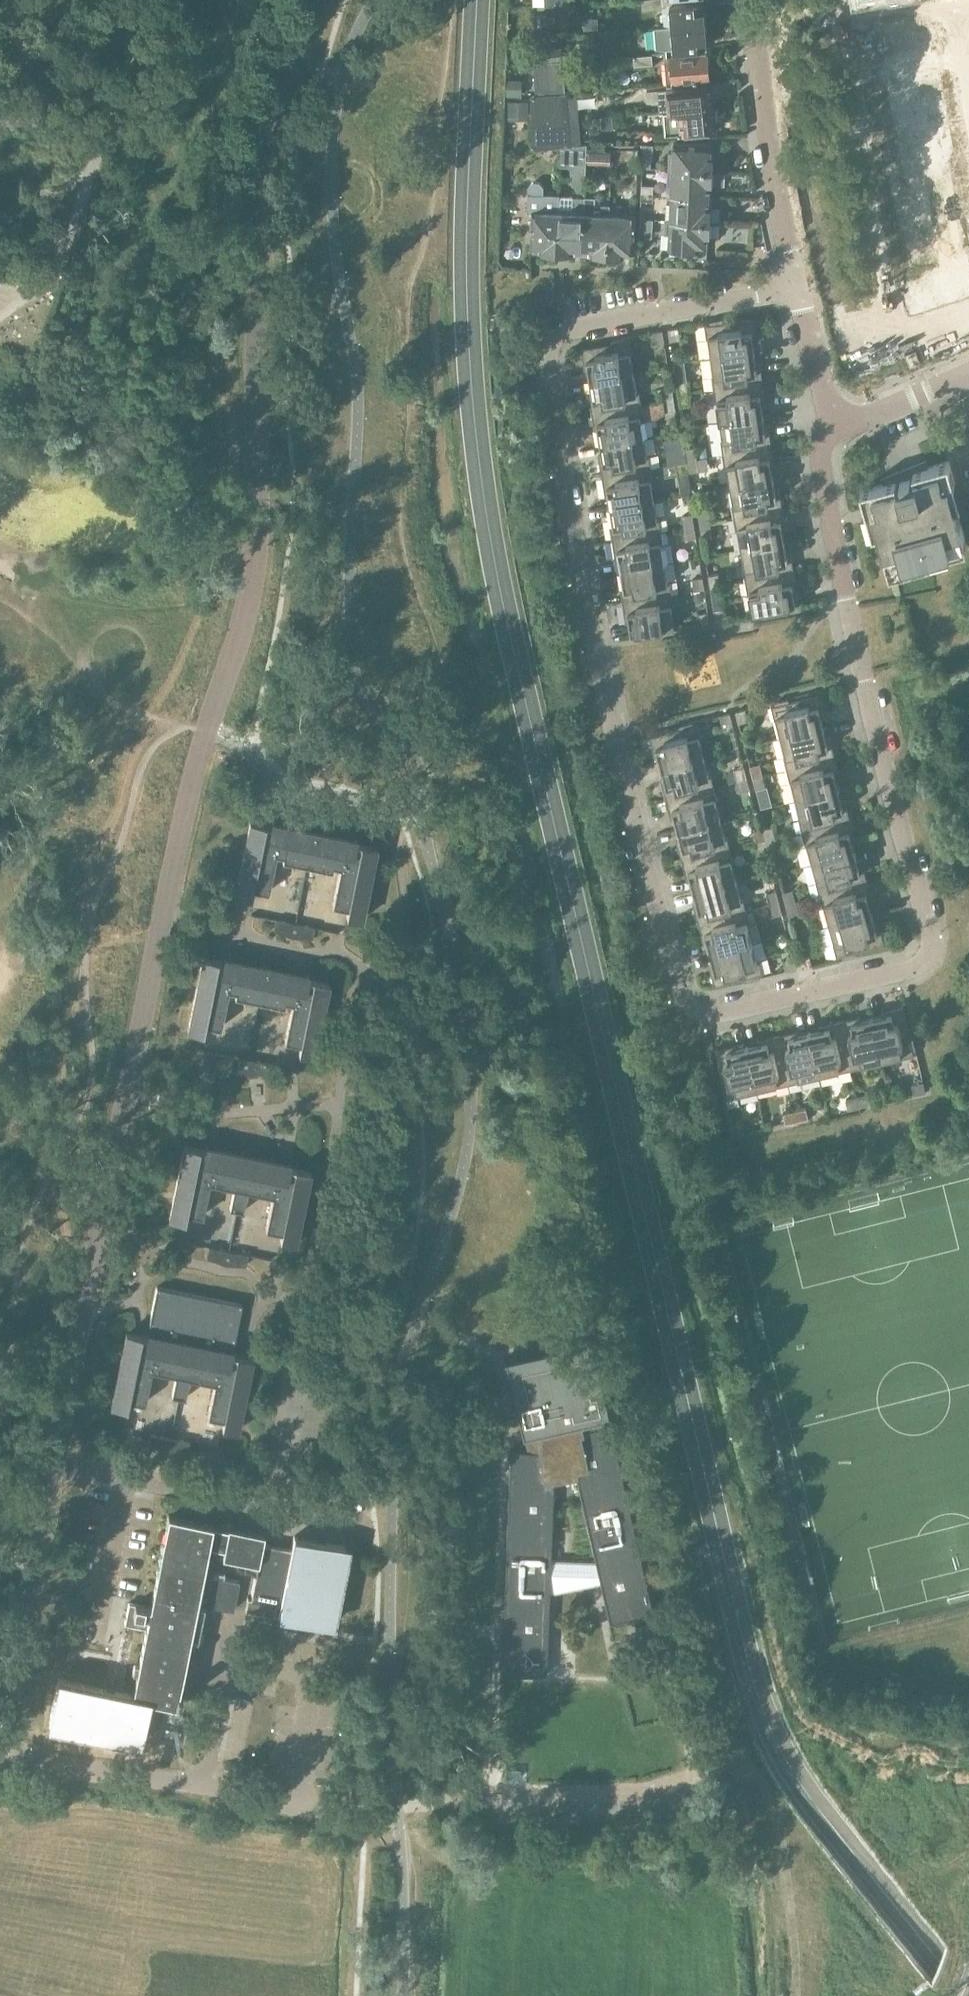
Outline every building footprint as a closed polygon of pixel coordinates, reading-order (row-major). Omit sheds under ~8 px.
[(663,8),(662,0),(641,0),(642,10),(663,8)] [(707,23),(706,9),(704,9),(703,0),(699,0),(671,2),(673,26),(707,23)] [(554,14),(538,14),(538,27),(554,27),(554,14)] [(926,18),(876,27),(881,51),(930,42),(926,18)] [(708,38),(707,23),(673,26),(655,27),(657,48),(668,49),(707,46),(707,39),(708,38)] [(954,31),(946,32),(948,45),(956,44),(954,31)] [(946,32),(937,34),(940,47),(948,45),(946,32)] [(930,42),(881,51),(884,70),(934,61),(930,42)] [(534,64),(561,62),(560,47),(532,49),(534,64)] [(626,66),(653,64),(652,55),(626,56),(626,66)] [(673,81),(709,78),(709,75),(711,72),(711,68),(708,66),(707,55),(667,59),(668,69),(672,68),(673,81)] [(934,61),(884,70),(887,88),(937,79),(934,61)] [(536,96),(566,94),(566,93),(564,93),(561,62),(534,64),(536,96)] [(792,66),(785,66),(787,80),(794,80),(792,66)] [(961,68),(952,70),(955,83),(963,81),(961,68)] [(952,70),(944,71),(946,84),(955,83),(952,70)] [(937,79),(887,88),(891,107),(940,98),(937,79)] [(508,80),(508,97),(521,97),(521,80),(508,80)] [(712,86),(663,90),(646,92),(647,101),(659,101),(660,112),(680,110),(714,107),(712,86)] [(611,91),(594,92),(596,109),(612,108),(611,91)] [(532,96),(532,123),(568,120),(566,94),(536,96),(532,96)] [(509,117),(530,117),(530,98),(509,98),(509,117)] [(940,98),(891,107),(894,126),(944,117),(940,98)] [(959,107),(961,120),(968,119),(968,114),(967,106),(959,107)] [(714,107),(680,110),(681,121),(666,122),(667,133),(716,129),(714,107)] [(959,107),(951,109),(953,122),(961,120),(959,107)] [(612,115),(600,116),(601,129),(613,128),(612,115)] [(944,117),(894,126),(897,144),(947,135),(944,117)] [(532,123),(531,148),(561,145),(570,144),(568,120),(532,123)] [(657,132),(656,122),(640,123),(639,125),(639,132),(657,132)] [(947,135),(897,144),(900,162),(901,163),(943,156),(943,157),(951,156),(947,135)] [(673,168),(714,170),(715,153),(712,153),(713,144),(674,142),(673,168)] [(570,144),(561,145),(560,162),(575,163),(575,177),(585,177),(586,163),(586,147),(587,143),(570,144)] [(644,144),(644,154),(655,155),(655,144),(644,144)] [(586,147),(586,163),(612,163),(611,145),(586,147)] [(966,146),(958,148),(960,161),(968,159),(966,146)] [(625,149),(625,164),(638,164),(639,164),(639,149),(638,149),(625,149)] [(900,162),(892,163),(896,183),(946,174),(943,157),(943,156),(901,163),(900,162)] [(672,194),(710,196),(711,187),(713,187),(714,170),(673,168),(672,194)] [(946,174),(896,183),(899,202),(949,193),(946,174)] [(591,253),(608,254),(610,214),(611,204),(595,204),(595,197),(594,197),(595,181),(585,180),(584,197),(585,197),(582,251),(591,251),(591,253)] [(527,211),(528,211),(532,211),(531,249),(540,249),(540,251),(557,252),(558,211),(559,194),(544,194),(544,186),(539,181),(533,181),(528,185),(527,211)] [(643,184),(642,192),(654,193),(654,185),(643,184)] [(637,201),(637,189),(630,188),(629,200),(637,201)] [(949,193),(899,202),(903,221),(953,212),(949,193)] [(671,220),(712,222),(712,204),(710,204),(710,196),(672,194),(671,204),(669,203),(668,220),(671,220)] [(573,212),(558,211),(557,252),(574,252),(574,250),(582,251),(585,197),(584,197),(573,196),(573,212)] [(953,212),(903,221),(906,239),(956,230),(953,212)] [(626,252),(634,253),(636,215),(610,214),(608,254),(626,254),(626,252)] [(641,218),(641,226),(653,227),(653,219),(641,218)] [(712,222),(671,220),(669,248),(672,248),(678,249),(683,249),(700,250),(700,247),(708,247),(709,238),(711,238),(712,222)] [(956,230),(906,239),(909,258),(959,249),(956,230)] [(959,249),(909,258),(913,277),(963,268),(959,249)] [(963,268),(913,277),(917,301),(967,292),(963,268)] [(722,318),(709,321),(709,324),(705,324),(707,338),(709,338),(711,357),(755,351),(753,340),(757,339),(754,318),(723,322),(722,318)] [(678,327),(668,329),(670,340),(680,338),(678,327)] [(662,330),(653,332),(654,343),(664,342),(662,330)] [(626,337),(612,340),(612,343),(581,348),(585,369),(588,369),(590,380),(634,373),(631,354),(633,354),(630,340),(626,340),(626,337)] [(910,366),(921,362),(916,350),(905,354),(910,366)] [(755,351),(711,357),(714,375),(712,376),(713,389),(763,382),(760,361),(756,362),(755,351)] [(634,373),(590,380),(592,391),(588,391),(591,412),(641,404),(639,391),(637,391),(634,373)] [(677,382),(679,394),(689,392),(687,380),(677,382)] [(763,382),(713,389),(715,402),(717,402),(720,420),(763,414),(762,403),(766,403),(763,382)] [(662,389),(663,400),(674,399),(672,387),(662,389)] [(691,404),(689,392),(679,394),(681,405),(691,404)] [(665,412),(675,410),(674,399),(663,400),(665,412)] [(641,404),(591,412),(595,432),(599,432),(601,443),(644,436),(641,417),(643,417),(641,404)] [(763,414),(720,420),(722,439),(720,439),(722,453),(772,445),(769,425),(765,425),(763,414)] [(644,436),(601,443),(602,454),(598,455),(602,475),(651,467),(649,454),(647,454),(644,436)] [(772,445),(722,453),(725,467),(727,467),(730,485),(773,477),(771,467),(775,466),(772,445)] [(685,448),(686,460),(697,458),(695,447),(685,448)] [(674,450),(676,462),(686,460),(685,448),(674,450)] [(697,458),(686,460),(688,472),(699,470),(697,458)] [(688,472),(686,460),(676,462),(678,473),(688,472)] [(949,460),(926,466),(925,461),(893,474),(895,479),(861,489),(873,533),(879,531),(890,573),(931,561),(930,557),(968,547),(956,506),(961,504),(949,460)] [(651,467),(602,475),(605,496),(609,495),(611,506),(654,499),(651,480),(653,480),(651,467)] [(773,477),(730,485),(733,504),(731,504),(734,517),(783,508),(779,488),(775,489),(773,477)] [(654,499),(611,506),(613,517),(609,518),(612,538),(661,530),(659,517),(657,517),(654,499)] [(783,508),(734,517),(736,530),(738,530),(741,548),(785,540),(783,529),(787,529),(783,508)] [(698,511),(700,523),(710,521),(708,510),(698,511)] [(682,515),(684,526),(694,525),(692,513),(682,515)] [(712,533),(710,521),(700,523),(702,535),(712,533)] [(696,537),(694,525),(684,526),(686,538),(696,537)] [(661,530),(612,538),(615,559),(619,558),(621,569),(664,562),(661,544),(663,543),(661,530)] [(785,540),(741,548),(745,567),(743,567),(745,580),(794,571),(791,551),(787,552),(785,540)] [(664,562),(621,569),(623,580),(619,581),(622,601),(672,593),(669,580),(667,581),(664,562)] [(794,571),(745,580),(747,593),(749,593),(753,612),(755,612),(756,614),(770,612),(769,609),(796,604),(794,592),(798,592),(794,571)] [(710,586),(720,584),(718,572),(708,574),(710,586)] [(705,588),(702,576),(692,578),(694,590),(705,588)] [(672,593),(622,601),(626,622),(630,621),(631,633),(659,629),(659,632),(673,630),(673,627),(675,626),(672,607),(674,606),(672,593)] [(714,610),(716,622),(726,620),(724,609),(714,610)] [(698,613),(700,624),(710,623),(708,611),(698,613)] [(776,719),(781,737),(824,726),(821,716),(825,715),(820,693),(789,701),(788,698),(775,702),(776,704),(771,705),(775,719),(776,719)] [(745,709),(736,711),(738,722),(748,720),(745,709)] [(730,712),(720,715),(723,726),(733,724),(730,712)] [(662,767),(704,756),(699,737),(701,737),(698,723),(694,724),(693,721),(679,725),(680,728),(649,736),(655,757),(659,756),(662,767)] [(787,768),(835,756),(830,736),(826,737),(824,726),(781,737),(785,755),(783,755),(787,768)] [(666,799),(714,786),(711,773),(709,774),(704,756),(662,767),(664,778),(661,779),(666,799)] [(792,781),(796,799),(839,789),(836,778),(840,777),(835,756),(787,768),(790,781),(792,781)] [(763,774),(760,763),(749,766),(752,777),(763,774)] [(734,769),(737,780),(747,777),(744,766),(734,769)] [(766,786),(763,774),(752,777),(755,788),(766,786)] [(750,789),(747,777),(737,780),(740,792),(750,789)] [(678,829),(720,817),(716,799),(718,799),(714,786),(666,799),(671,819),(675,818),(678,829)] [(802,831),(850,819),(845,798),(841,799),(839,789),(796,799),(800,817),(799,818),(802,831)] [(682,861),(730,848),(727,835),(725,836),(720,817),(678,829),(681,839),(677,841),(682,861)] [(808,844),(813,863),(855,851),(852,840),(856,839),(850,819),(802,831),(806,845),(808,844)] [(270,826),(266,825),(250,822),(235,894),(250,897),(252,888),(268,892),(276,853),(283,855),(282,860),(332,870),(333,865),(340,866),(332,905),(348,908),(346,917),(361,920),(376,847),(356,843),(356,840),(271,822),(270,826)] [(763,828),(766,840),(776,837),(773,826),(763,828)] [(753,831),(756,842),(766,840),(763,828),(753,831)] [(776,837),(766,840),(769,851),(779,849),(776,837)] [(769,851),(766,840),(756,842),(759,854),(769,851)] [(694,891),(737,879),(732,861),(734,861),(730,848),(682,861),(687,881),(691,880),(694,891)] [(819,894),(867,880),(862,860),(858,862),(855,851),(813,863),(818,881),(816,881),(819,894)] [(698,923),(747,910),(743,897),(741,898),(737,879),(694,891),(697,901),(693,902),(698,923)] [(825,906),(830,924),(872,912),(869,902),(873,901),(867,880),(819,894),(823,907),(825,906)] [(782,892),(785,903),(795,900),(792,889),(782,892)] [(766,893),(769,904),(779,901),(776,890),(766,893)] [(799,912),(795,900),(785,903),(788,915),(799,912)] [(782,913),(779,901),(769,904),(772,916),(782,913)] [(710,952),(753,941),(748,923),(750,923),(747,910),(698,923),(703,943),(707,942),(710,952)] [(842,959),(856,955),(854,952),(885,943),(879,922),(875,923),(872,912),(830,924),(835,942),(833,943),(837,956),(841,955),(842,959)] [(315,927),(275,919),(273,930),(293,937),(312,938),(315,927)] [(753,941),(710,952),(713,963),(709,964),(715,985),(745,977),(746,980),(760,977),(759,974),(763,973),(759,959),(757,959),(753,941)] [(809,953),(800,956),(803,967),(812,965),(809,953)] [(235,961),(235,964),(202,957),(187,1030),(203,1033),(204,1025),(220,1028),(228,990),(235,991),(234,996),(284,1006),(284,1001),(292,1002),(284,1041),(300,1044),(298,1053),(313,1056),(329,983),(308,979),(309,975),(235,961)] [(787,971),(797,968),(794,957),(784,960),(787,971)] [(883,1015),(872,1017),(882,1060),(900,1056),(900,1058),(914,1055),(913,1050),(916,1050),(913,1036),(910,1037),(903,1006),(882,1011),(883,1015)] [(882,1060),(872,1017),(861,1020),(860,1016),(840,1020),(851,1069),(864,1066),(863,1064),(882,1060)] [(820,1029),(809,1031),(819,1074),(838,1070),(838,1072),(851,1069),(840,1020),(820,1025),(820,1029)] [(819,1074),(809,1031),(799,1034),(798,1030),(777,1035),(788,1083),(801,1080),(801,1078),(819,1074)] [(758,1043),(747,1046),(757,1089),(775,1084),(776,1086),(788,1083),(777,1035),(757,1039),(758,1043)] [(757,1089),(747,1046),(736,1048),(735,1044),(714,1049),(721,1080),(718,1081),(721,1094),(724,1094),(725,1098),(739,1095),(739,1093),(757,1089)] [(267,1063),(228,1055),(225,1065),(244,1073),(264,1074),(267,1063)] [(926,1091),(923,1081),(912,1084),(914,1093),(926,1091)] [(871,1104),(871,1103),(869,1094),(857,1096),(859,1106),(871,1104)] [(848,1109),(859,1106),(857,1096),(846,1099),(848,1109)] [(808,1118),(806,1108),(795,1110),(797,1121),(808,1118)] [(785,1123),(797,1121),(795,1110),(783,1113),(785,1123)] [(731,1136),(742,1133),(740,1123),(729,1126),(731,1136)] [(184,1145),(173,1199),(169,1218),(184,1221),(186,1212),(202,1215),(209,1182),(233,1187),(229,1208),(243,1211),(248,1190),(272,1195),(265,1228),(282,1232),(280,1240),(295,1244),(311,1171),(290,1167),(291,1164),(280,1162),(215,1148),(205,1146),(204,1149),(184,1145)] [(248,1255),(209,1247),(206,1257),(225,1264),(246,1265),(248,1255)] [(231,1343),(234,1340),(242,1304),(156,1287),(149,1323),(152,1324),(150,1333),(147,1333),(146,1336),(125,1332),(111,1405),(126,1408),(128,1399),(145,1402),(151,1369),(176,1374),(172,1395),(185,1398),(190,1377),(214,1382),(207,1415),(224,1419),(222,1427),(237,1431),(252,1358),(231,1354),(232,1350),(230,1350),(231,1343)] [(599,1582),(608,1623),(652,1613),(590,1339),(504,1359),(516,1410),(521,1435),(524,1434),(528,1450),(509,1450),(501,1673),(546,1675),(549,1593),(599,1582)] [(148,1444),(168,1451),(187,1452),(190,1440),(150,1434),(148,1444)] [(133,1603),(129,1602),(127,1602),(123,1623),(129,1624),(129,1625),(138,1627),(138,1626),(144,1627),(131,1693),(57,1678),(48,1722),(141,1741),(150,1700),(175,1705),(175,1703),(179,1703),(181,1693),(177,1692),(189,1637),(197,1639),(204,1604),(233,1609),(239,1581),(210,1575),(205,1598),(199,1597),(198,1602),(196,1602),(207,1544),(223,1548),(222,1555),(257,1563),(250,1597),(247,1597),(244,1609),(273,1615),(274,1614),(278,1614),(277,1615),(328,1625),(344,1545),(293,1535),(291,1548),(262,1543),(264,1533),(228,1526),(227,1528),(211,1525),(212,1523),(167,1514),(149,1606),(138,1604),(133,1603)] [(519,1769),(505,1769),(505,1777),(520,1776),(519,1769)]
